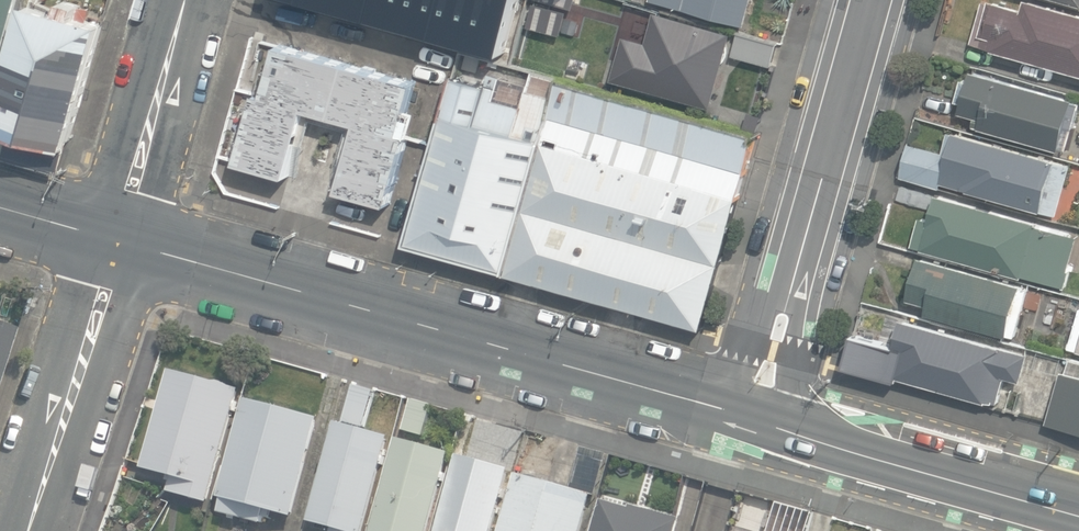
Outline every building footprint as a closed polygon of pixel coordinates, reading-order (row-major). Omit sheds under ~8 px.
[(0,90),(0,130),(67,149),(104,24),(88,20),(91,8),(63,0),(62,0),(58,12),(25,2),(0,90)] [(18,0),(0,0),(0,66),(18,0)] [(305,4),(388,28),(396,0),(306,0),(305,4)] [(471,2),(512,12),(515,0),(472,0),(471,2)] [(745,24),(752,0),(657,0),(745,24)] [(971,42),(1078,74),(1078,12),(1036,0),(1025,0),(1023,8),(993,0),(990,0),(989,2),(983,0),(971,42)] [(625,34),(612,79),(712,107),(733,32),(655,10),(646,41),(625,34)] [(777,43),(739,33),(732,55),(771,65),(777,43)] [(288,177),(305,109),(357,123),(337,191),(389,205),(409,135),(401,133),(415,82),(376,71),(377,68),(365,64),(363,68),(277,43),(263,95),(255,93),(236,162),(288,177)] [(972,71),(969,81),(962,79),(955,101),(962,103),(959,112),(976,117),(973,126),(1059,151),(1066,126),(1073,128),(1078,107),(1078,102),(972,71)] [(497,87),(453,76),(405,244),(505,272),(554,96),(527,88),(522,107),(494,99),(497,87)] [(559,77),(554,96),(505,272),(703,327),(758,133),(559,77)] [(67,149),(0,130),(0,155),(60,173),(67,149)] [(1072,164),(954,131),(954,133),(949,132),(943,151),(910,142),(901,177),(958,193),(959,188),(1042,211),(1042,210),(1058,214),(1072,164)] [(920,216),(912,245),(1023,277),(1024,274),(1066,286),(1071,270),(1069,269),(1078,235),(1037,224),(1037,221),(937,193),(930,219),(920,216)] [(928,305),(926,313),(1007,336),(1007,334),(1015,337),(1029,288),(920,257),(907,299),(928,305)] [(1078,351),(1078,311),(1068,347),(1078,351)] [(895,345),(853,333),(843,368),(899,383),(900,379),(996,406),(1005,375),(1020,379),(1028,354),(902,318),(895,345)] [(13,327),(0,323),(0,365),(13,327)] [(1062,371),(1048,422),(1078,431),(1078,359),(1070,357),(1065,372),(1062,371)] [(169,491),(209,502),(240,387),(229,384),(226,382),(224,380),(220,379),(213,380),(170,368),(142,466),(169,474),(167,479),(172,480),(169,491)] [(355,384),(344,420),(364,425),(374,390),(355,384)] [(246,397),(218,496),(223,498),(219,512),(263,523),(264,516),(271,518),(273,510),(294,516),(320,417),(246,397)] [(432,403),(412,397),(403,429),(423,435),(432,403)] [(510,468),(487,462),(498,422),(474,415),(463,455),(458,454),(437,530),(493,530),(510,468)] [(390,435),(336,420),(309,519),(334,527),(333,530),(365,530),(390,435)] [(451,450),(397,436),(371,530),(430,530),(451,450)] [(572,488),(594,494),(597,495),(609,453),(583,446),(572,488)] [(594,494),(572,488),(516,472),(500,530),(583,530),(594,494)] [(602,498),(593,530),(677,530),(682,517),(631,502),(630,506),(602,498)] [(772,530),(807,530),(813,511),(781,502),(772,530)]
